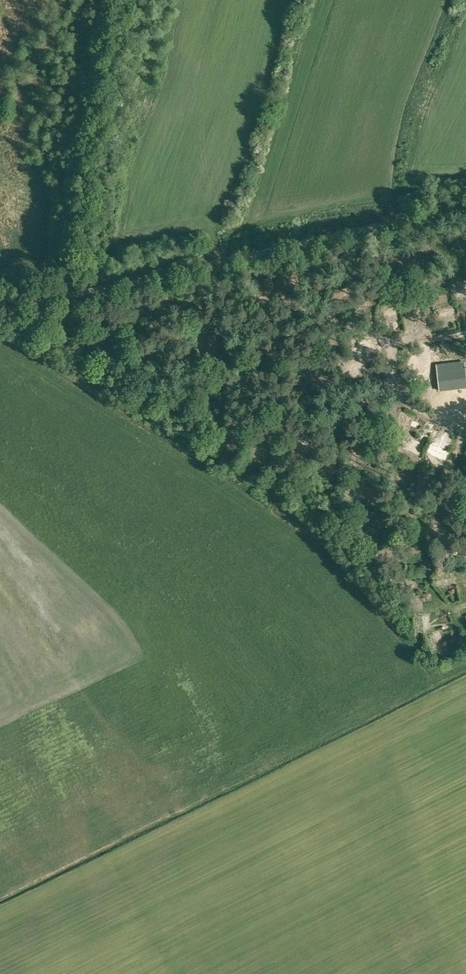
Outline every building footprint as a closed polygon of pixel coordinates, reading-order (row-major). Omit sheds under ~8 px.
[(458,309),(444,310),(445,321),(458,320),(458,309)] [(81,349),(87,352),(92,344),(86,340),(81,349)] [(441,378),(465,377),(465,359),(440,360),(441,378)] [(407,411),(401,424),(412,430),(419,417),(407,411)] [(232,442),(243,424),(238,421),(227,438),(232,442)] [(439,437),(430,453),(437,457),(445,441),(439,437)] [(257,440),(253,448),(271,457),(275,448),(257,440)] [(442,581),(455,579),(454,572),(441,573),(442,581)] [(437,630),(431,632),(435,648),(442,646),(437,630)]
